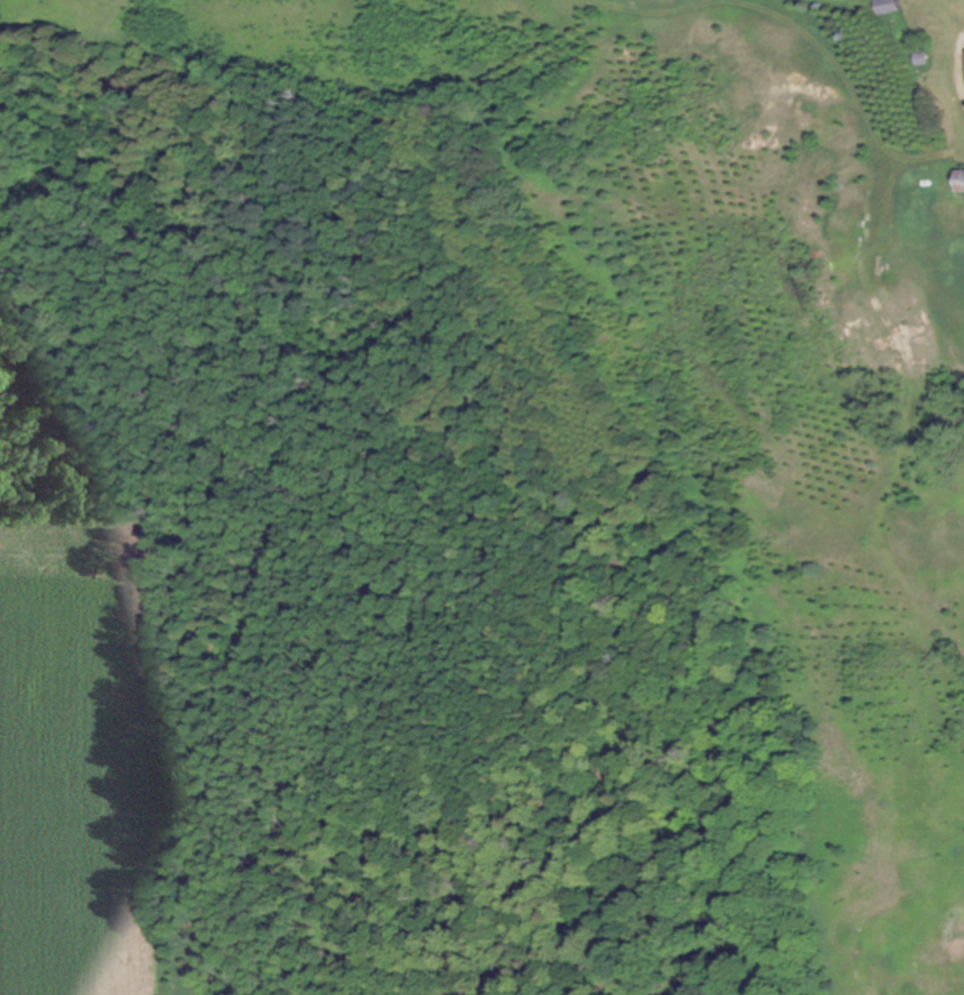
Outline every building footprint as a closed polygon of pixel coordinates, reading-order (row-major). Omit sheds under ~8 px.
[(906,13),(904,0),(888,0),(882,1),(885,16),(906,13)]
